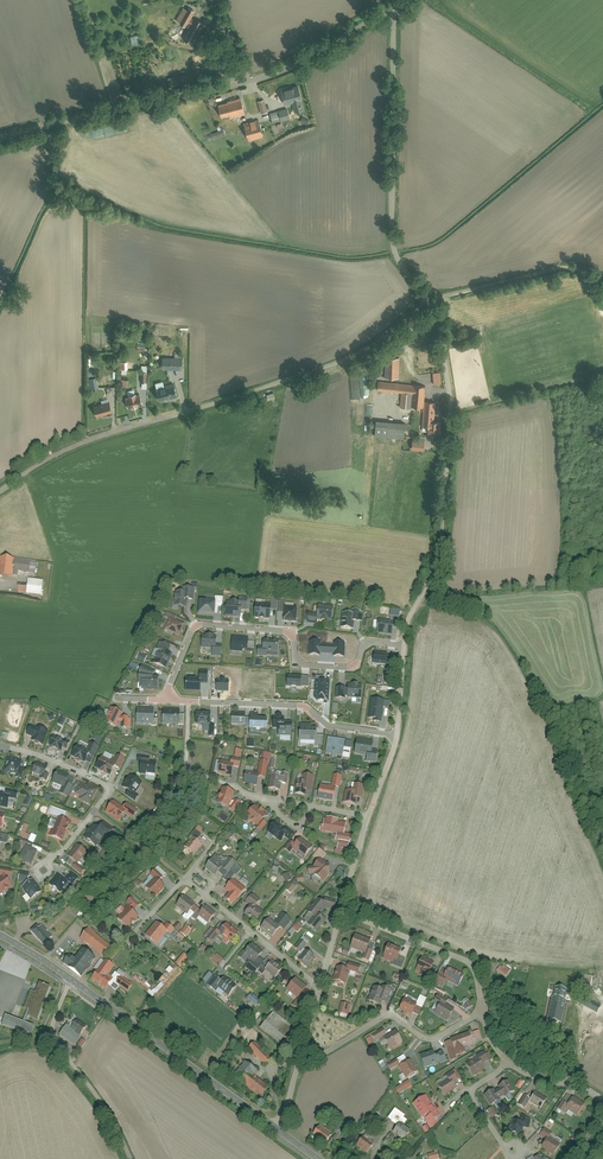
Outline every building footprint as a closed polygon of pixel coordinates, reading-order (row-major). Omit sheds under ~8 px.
[(197,11),(189,7),(188,10),(183,7),(175,20),(180,23),(180,24),(187,28),(197,11)] [(183,40),(193,46),(205,24),(195,19),(183,40)] [(168,79),(170,87),(191,83),(190,75),(168,79)] [(285,105),(293,103),(295,113),(305,110),(300,87),(282,91),(285,105)] [(220,105),(223,120),(246,115),(243,100),(220,105)] [(265,100),(258,102),(261,114),(268,112),(265,100)] [(272,113),(274,124),(291,120),(289,109),(272,113)] [(244,124),(249,142),(266,138),(261,120),(244,124)] [(209,136),(211,142),(227,135),(225,130),(209,136)] [(454,332),(456,341),(473,337),(471,327),(454,332)] [(163,357),(163,369),(184,370),(184,358),(163,357)] [(386,359),(385,378),(400,379),(400,359),(386,359)] [(434,374),(435,385),(443,384),(442,373),(434,374)] [(379,391),(402,393),(401,408),(413,409),(413,407),(425,408),(425,402),(427,386),(380,381),(379,391)] [(157,388),(161,401),(178,397),(175,384),(165,386),(165,384),(158,385),(159,388),(157,388)] [(126,398),(129,409),(144,405),(141,394),(126,398)] [(109,400),(102,401),(103,404),(95,406),(98,417),(114,413),(111,402),(110,403),(109,400)] [(443,422),(436,421),(437,403),(425,402),(425,408),(423,427),(428,428),(427,438),(441,440),(443,422)] [(377,421),(376,437),(405,439),(407,423),(377,421)] [(413,441),(413,450),(425,452),(426,442),(413,441)] [(15,571),(36,574),(37,562),(16,559),(15,559),(1,557),(0,564),(0,577),(14,578),(15,571)] [(19,584),(18,593),(28,594),(42,596),(44,581),(30,579),(29,585),(19,584)] [(187,601),(195,602),(196,590),(187,589),(186,594),(175,593),(173,609),(186,611),(187,601)] [(200,601),(199,614),(215,615),(216,602),(200,601)] [(227,604),(226,618),(242,619),(243,612),(248,612),(248,601),(240,602),(240,605),(227,604)] [(272,605),(256,604),(255,618),(271,619),(272,605)] [(320,606),(319,614),(310,613),(310,616),(306,616),(305,623),(309,623),(309,624),(319,625),(320,620),(334,622),(336,608),(320,606)] [(297,610),(285,609),(284,620),(296,621),(297,610)] [(355,615),(343,613),(341,628),(353,630),(355,615)] [(392,617),(392,622),(380,620),(377,634),(394,636),(395,629),(399,630),(401,618),(392,617)] [(171,619),(166,631),(180,638),(186,625),(171,619)] [(206,636),(203,636),(202,647),(216,648),(217,637),(214,637),(214,636),(206,635),(206,636)] [(232,637),(230,653),(254,655),(256,640),(232,637)] [(268,657),(278,658),(280,643),(265,641),(265,648),(260,647),(259,656),(268,657)] [(321,643),(310,642),(309,656),(320,656),(320,653),(333,654),(333,657),(344,658),(345,644),(334,643),(334,645),(321,644),(321,643)] [(161,646),(154,664),(167,669),(174,651),(161,646)] [(388,655),(375,653),(373,663),(387,665),(388,655)] [(139,680),(138,690),(160,692),(161,682),(155,681),(155,677),(157,673),(143,667),(140,674),(141,674),(140,680),(139,680)] [(302,677),(288,677),(288,688),(301,688),(302,677)] [(186,680),(186,690),(200,690),(200,680),(186,680)] [(217,681),(217,692),(230,692),(230,681),(217,681)] [(329,702),(330,681),(315,681),(315,698),(318,702),(329,702)] [(362,686),(348,685),(348,698),(362,699),(362,686)] [(345,699),(346,688),(336,688),(336,699),(345,699)] [(385,701),(372,699),(369,717),(382,719),(385,701)] [(120,717),(122,713),(111,709),(106,721),(116,726),(118,721),(122,722),(122,728),(129,728),(129,718),(122,717),(122,718),(120,717)] [(139,710),(138,726),(155,726),(155,710),(139,710)] [(164,710),(164,723),(181,724),(181,710),(164,710)] [(197,713),(197,726),(212,726),(212,713),(197,713)] [(232,713),(231,724),(245,725),(246,714),(232,713)] [(251,716),(250,730),(268,731),(268,717),(251,716)] [(276,717),(275,728),(279,729),(278,736),(293,736),(293,725),(283,724),(284,717),(276,717)] [(300,725),(300,741),(317,741),(317,728),(312,728),(312,726),(300,725)] [(32,727),(29,737),(34,739),(33,742),(43,746),(48,733),(49,732),(38,728),(38,729),(32,727)] [(67,740),(57,735),(51,747),(63,753),(64,749),(68,751),(73,743),(67,740)] [(345,740),(328,738),(326,753),(343,755),(345,740)] [(369,756),(368,762),(378,764),(380,753),(374,752),(376,742),(358,739),(356,754),(369,756)] [(86,764),(90,756),(95,758),(100,748),(91,743),(88,750),(79,746),(73,757),(86,764)] [(103,757),(97,770),(111,777),(117,768),(120,770),(125,760),(118,756),(114,763),(103,757)] [(8,758),(4,773),(17,777),(17,779),(23,780),(26,769),(20,768),(22,762),(8,758)] [(236,777),(237,768),(240,768),(242,759),(233,758),(232,764),(221,763),(220,775),(236,777)] [(143,762),(142,775),(157,776),(159,764),(143,762)] [(268,778),(270,763),(263,762),(261,777),(268,778)] [(33,773),(42,777),(41,780),(47,782),(50,775),(47,773),(49,770),(38,764),(33,773)] [(249,767),(245,784),(258,786),(261,775),(253,774),(254,768),(249,767)] [(75,787),(68,783),(71,777),(58,771),(53,784),(64,788),(61,795),(69,798),(75,787)] [(282,785),(288,786),(289,775),(283,774),(282,778),(271,776),(269,790),(281,791),(282,785)] [(131,775),(124,788),(136,795),(144,783),(131,775)] [(312,792),(315,777),(305,775),(304,782),(297,781),(295,795),(307,797),(308,791),(312,792)] [(343,776),(335,775),(333,787),(341,789),(343,776)] [(76,794),(83,797),(81,801),(91,806),(99,791),(89,786),(88,787),(81,784),(76,794)] [(348,790),(345,804),(357,806),(359,800),(363,801),(366,787),(355,785),(354,792),(348,790)] [(321,786),(319,800),(335,803),(337,789),(321,786)] [(223,788),(218,804),(230,809),(235,792),(223,788)] [(6,796),(0,795),(0,807),(9,809),(11,799),(17,801),(19,793),(8,791),(6,796)] [(130,792),(127,798),(135,804),(139,799),(130,792)] [(241,802),(237,800),(232,809),(235,811),(241,802)] [(129,804),(125,809),(115,802),(107,814),(121,824),(127,815),(134,819),(140,811),(129,804)] [(247,818),(258,827),(257,829),(262,833),(269,824),(265,821),(269,816),(257,806),(247,818)] [(52,807),(49,814),(66,821),(69,813),(52,807)] [(149,816),(144,823),(150,827),(155,820),(149,816)] [(349,850),(350,843),(351,844),(352,836),(340,834),(341,832),(346,833),(348,824),(340,823),(340,820),(328,817),(328,821),(326,820),(325,826),(323,826),(322,831),(338,835),(337,841),(340,841),(339,848),(340,849),(339,852),(343,852),(344,849),(349,850)] [(59,818),(58,820),(53,818),(49,828),(54,830),(52,836),(64,841),(72,824),(59,818)] [(282,843),(287,837),(291,840),(295,836),(289,832),(288,833),(276,823),(269,832),(282,843)] [(26,824),(22,832),(26,834),(30,827),(26,824)] [(114,831),(106,826),(103,831),(111,836),(114,831)] [(97,827),(86,840),(96,848),(106,835),(97,827)] [(1,852),(3,843),(8,844),(9,837),(0,835),(0,852),(1,852)] [(193,837),(186,847),(197,855),(204,844),(193,837)] [(302,841),(295,849),(305,858),(312,849),(302,841)] [(44,847),(50,850),(52,844),(47,842),(44,847)] [(292,842),(285,850),(290,854),(296,846),(292,842)] [(79,846),(70,857),(79,865),(88,853),(79,846)] [(27,847),(20,861),(31,866),(38,851),(27,847)] [(320,849),(314,857),(321,863),(327,855),(320,849)] [(281,856),(277,861),(281,864),(285,859),(281,856)] [(232,858),(224,868),(230,872),(238,862),(232,858)] [(70,860),(67,864),(73,868),(76,864),(70,860)] [(217,878),(223,869),(213,861),(206,869),(217,878)] [(309,868),(310,876),(317,875),(316,877),(323,883),(333,873),(328,868),(320,862),(316,867),(309,868)] [(78,866),(75,870),(83,876),(86,872),(78,866)] [(0,880),(0,894),(2,896),(13,888),(7,878),(12,879),(14,871),(1,869),(0,876),(0,877),(3,878),(0,880)] [(152,875),(156,880),(148,888),(158,897),(167,889),(159,881),(164,877),(158,870),(152,875)] [(21,872),(20,881),(30,883),(32,874),(21,872)] [(231,872),(225,879),(231,884),(237,877),(231,872)] [(72,874),(67,880),(74,885),(78,879),(72,874)] [(283,877),(287,884),(293,881),(288,874),(283,877)] [(59,876),(51,886),(62,894),(70,884),(59,876)] [(226,891),(231,895),(227,900),(234,906),(238,901),(247,891),(236,880),(226,891)] [(35,881),(23,889),(32,902),(44,894),(35,881)] [(184,896),(176,906),(187,915),(195,905),(184,896)] [(252,908),(246,916),(257,925),(264,916),(256,909),(261,904),(253,897),(247,904),(252,908)] [(142,916),(137,912),(142,906),(133,898),(127,904),(130,907),(118,920),(129,930),(142,916)] [(325,900),(324,904),(318,899),(306,913),(313,918),(308,924),(317,932),(326,922),(319,916),(324,909),(334,911),(336,902),(325,900)] [(207,908),(200,917),(210,925),(217,915),(207,908)] [(200,909),(193,918),(196,921),(203,912),(200,909)] [(185,920),(188,922),(195,914),(192,912),(185,920)] [(271,919),(263,929),(274,937),(280,930),(284,933),(293,922),(283,914),(276,923),(271,919)] [(157,923),(147,937),(159,947),(170,933),(157,923)] [(176,930),(166,923),(163,927),(173,934),(176,930)] [(42,925),(32,934),(46,948),(56,939),(42,925)] [(240,934),(228,925),(221,933),(233,943),(240,934)] [(187,927),(182,934),(187,938),(192,931),(187,927)] [(212,928),(204,938),(207,940),(215,931),(212,928)] [(90,930),(82,940),(104,957),(112,946),(90,930)] [(207,941),(212,945),(220,935),(216,931),(207,941)] [(71,979),(7,938),(0,935),(0,1041),(34,1036),(48,1026),(71,979)] [(357,936),(352,949),(366,954),(371,942),(357,936)] [(295,949),(299,953),(306,946),(301,942),(295,949)] [(407,961),(401,958),(403,952),(389,946),(385,957),(396,961),(393,967),(402,971),(407,961)] [(249,959),(253,962),(247,969),(256,976),(262,968),(260,967),(267,958),(253,947),(248,955),(244,953),(239,960),(245,964),(249,959)] [(72,970),(83,978),(96,959),(85,951),(78,961),(71,956),(65,965),(72,970)] [(305,951),(298,961),(307,968),(314,958),(305,951)] [(366,961),(373,964),(377,954),(370,952),(366,961)] [(219,956),(214,961),(221,966),(225,961),(219,956)] [(422,958),(417,969),(423,972),(421,976),(432,981),(436,974),(431,972),(435,964),(422,958)] [(270,959),(265,966),(268,968),(273,962),(270,959)] [(114,981),(109,977),(115,968),(107,962),(93,980),(107,991),(114,981)] [(275,962),(267,971),(277,980),(285,970),(275,962)] [(363,969),(350,965),(348,971),(361,975),(363,969)] [(337,969),(333,984),(345,988),(349,972),(337,969)] [(443,988),(447,981),(461,987),(466,977),(450,969),(446,978),(439,975),(435,984),(443,988)] [(216,977),(208,987),(216,994),(220,990),(230,998),(239,988),(226,978),(223,983),(216,977)] [(123,978),(117,985),(129,993),(134,986),(123,978)] [(297,981),(288,991),(300,1000),(308,990),(297,981)] [(567,1002),(565,1001),(567,989),(557,986),(554,999),(552,999),(547,1021),(563,1024),(567,1002)] [(384,1002),(388,1004),(393,991),(386,989),(385,991),(375,987),(370,1001),(382,1006),(384,1002)] [(539,990),(538,996),(550,999),(551,993),(539,990)] [(586,995),(581,1006),(597,1015),(602,1004),(586,995)] [(455,1010),(447,1006),(449,1002),(438,996),(434,1003),(441,1006),(436,1014),(448,1021),(455,1010)] [(418,1007),(423,1009),(428,999),(423,997),(418,1007)] [(406,998),(400,1009),(413,1016),(418,1005),(406,998)] [(300,1013),(300,1012),(302,1014),(305,1010),(303,1008),(307,1003),(302,999),(294,1009),(300,1013)] [(470,1001),(464,1005),(469,1010),(474,1006),(470,1001)] [(343,1003),(340,1015),(350,1017),(352,1005),(343,1003)] [(580,1012),(572,1010),(571,1018),(579,1020),(580,1012)] [(275,1013),(262,1030),(281,1045),(294,1028),(275,1013)] [(88,1030),(78,1022),(73,1029),(84,1037),(88,1030)] [(68,1028),(61,1037),(77,1049),(84,1040),(68,1028)] [(384,1030),(373,1037),(377,1042),(388,1035),(384,1030)] [(385,1038),(392,1049),(403,1042),(396,1031),(385,1038)] [(475,1040),(482,1038),(481,1031),(474,1033),(475,1040)] [(467,1053),(465,1048),(474,1046),(470,1034),(452,1039),(453,1042),(446,1044),(451,1062),(459,1059),(458,1056),(467,1053)] [(372,1037),(367,1040),(371,1046),(375,1043),(372,1037)] [(258,1042),(250,1049),(265,1066),(273,1059),(258,1042)] [(422,1056),(425,1068),(447,1062),(443,1049),(422,1056)] [(494,1058),(490,1052),(486,1054),(485,1052),(477,1057),(477,1058),(467,1064),(475,1076),(486,1069),(484,1065),(491,1061),(490,1060),(494,1058)] [(388,1065),(392,1071),(408,1063),(405,1057),(388,1065)] [(412,1061),(401,1068),(408,1080),(419,1073),(412,1061)] [(271,1089),(256,1077),(260,1073),(247,1063),(235,1077),(262,1099),(271,1089)] [(454,1073),(446,1077),(448,1080),(439,1086),(446,1096),(458,1089),(453,1082),(458,1079),(454,1073)] [(502,1101),(500,1098),(505,1095),(507,1097),(516,1091),(509,1081),(500,1087),(501,1089),(496,1092),(494,1090),(485,1096),(493,1107),(502,1101)] [(397,1089),(400,1095),(414,1087),(411,1082),(397,1089)] [(537,1092),(531,1104),(542,1110),(549,1098),(537,1092)] [(524,1095),(518,1105),(526,1109),(531,1099),(524,1095)] [(567,1095),(556,1111),(562,1115),(573,1098),(567,1095)] [(426,1097),(415,1105),(433,1131),(444,1123),(426,1097)] [(575,1099),(568,1110),(578,1116),(585,1106),(575,1099)] [(399,1127),(394,1133),(405,1142),(413,1132),(403,1125),(408,1118),(397,1109),(389,1119),(399,1127)] [(533,1118),(524,1115),(522,1122),(514,1119),(510,1133),(523,1137),(526,1127),(529,1128),(533,1118)] [(322,1125),(314,1135),(327,1144),(334,1134),(322,1125)] [(544,1129),(539,1136),(548,1141),(552,1134),(544,1129)] [(366,1136),(358,1146),(369,1155),(377,1145),(366,1136)] [(549,1139),(543,1149),(555,1156),(561,1146),(549,1139)]
